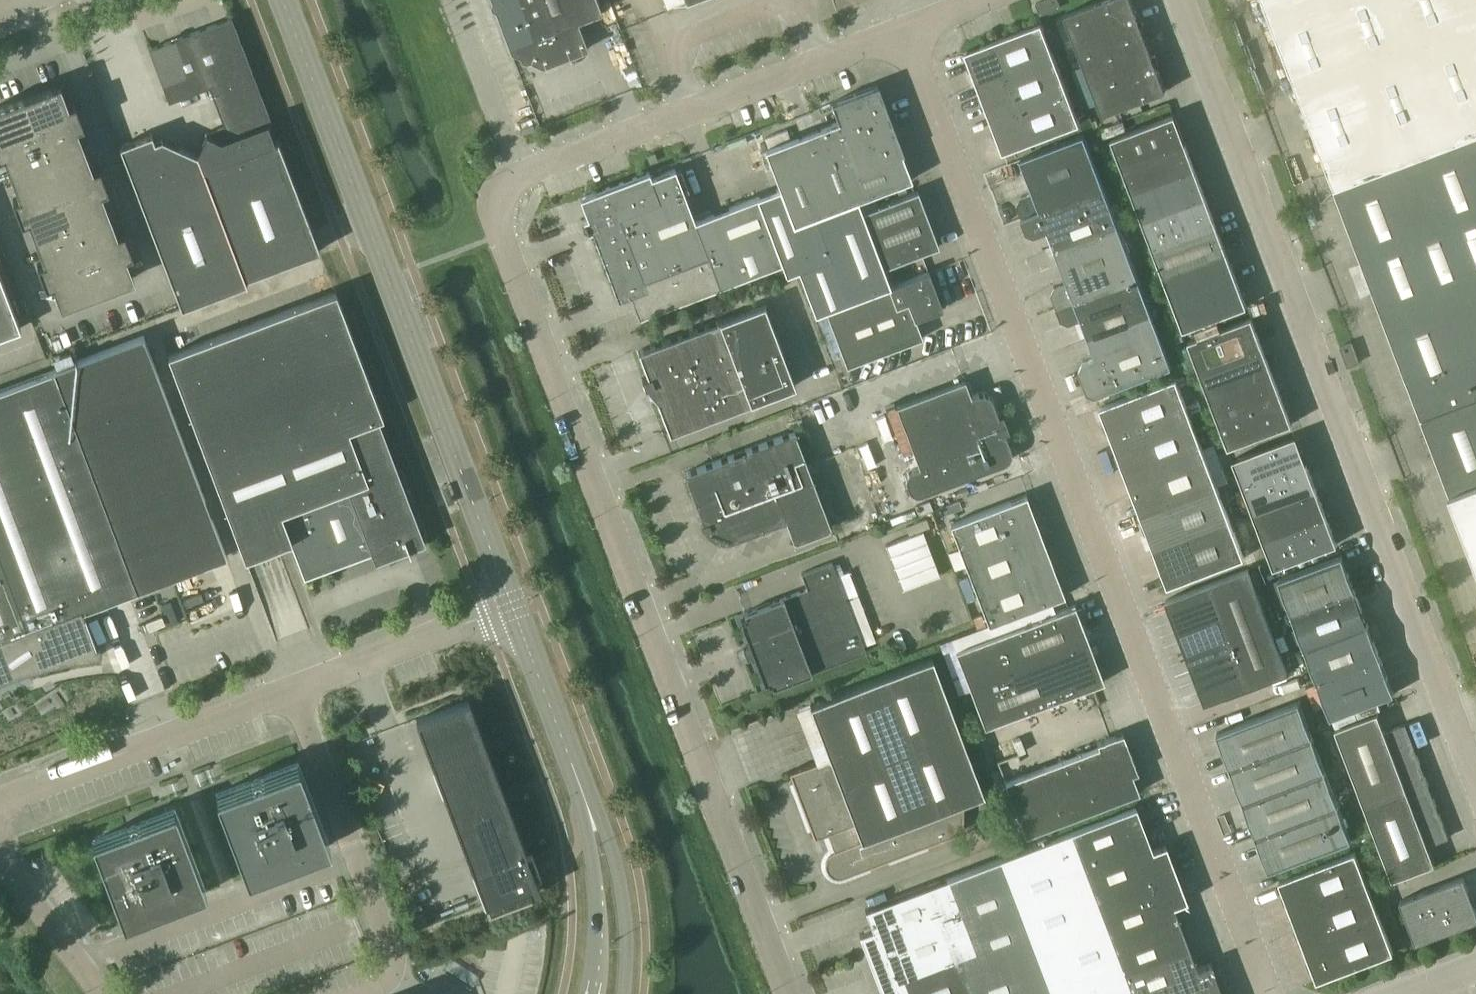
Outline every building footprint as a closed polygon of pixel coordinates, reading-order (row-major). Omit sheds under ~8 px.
[(597,0),(491,0),(510,51),(541,65),(587,48),(577,21),(601,12),(597,0)] [(1058,0),(1044,0),(1036,3),(1040,14),(1060,7),(1058,0)] [(1147,41),(1131,0),(1102,0),(1064,14),(1103,115),(1166,91),(1147,41)] [(1334,187),(1475,561),(1475,0),(1264,0),(1334,187)] [(319,250),(277,139),(274,140),(267,121),(270,120),(231,17),(148,49),(168,101),(208,86),(224,126),(217,129),(214,136),(205,132),(195,153),(161,138),(154,141),(151,133),(118,145),(178,303),(319,250)] [(1081,124),(1055,57),(1042,23),(966,52),(1004,153),(1081,124)] [(97,193),(107,189),(99,166),(88,170),(73,129),(83,125),(74,102),(64,106),(56,84),(0,105),(0,156),(6,154),(22,195),(12,199),(21,222),(31,218),(47,259),(36,263),(45,286),(55,282),(64,304),(130,279),(121,257),(132,253),(123,230),(113,234),(97,193)] [(911,179),(901,152),(902,152),(877,85),(831,102),(838,121),(764,149),(779,188),(792,224),(856,199),(911,179)] [(1226,251),(1206,197),(1176,116),(1112,140),(1163,275),(1184,330),(1248,306),(1226,251)] [(1172,367),(1121,232),(1084,135),(1021,159),(1033,192),(1020,197),(1017,205),(1022,219),(1027,232),(1035,236),(1048,231),(1067,282),(1054,287),(1051,295),(1061,322),(1069,325),(1082,321),(1095,357),(1083,361),(1079,370),(1087,392),(1096,396),(1172,367)] [(657,160),(654,153),(647,156),(650,163),(657,160)] [(889,286),(882,267),(860,211),(856,199),(792,224),(779,188),(694,220),(674,168),(650,177),(648,171),(579,198),(587,218),(582,219),(583,221),(587,231),(591,230),(617,298),(629,294),(638,316),(781,262),(785,274),(797,269),(814,314),(824,310),(889,286)] [(938,246),(917,190),(860,211),(882,267),(938,246)] [(922,337),(915,318),(942,308),(928,271),(889,286),(824,310),(846,366),(922,337)] [(0,275),(0,335),(20,328),(0,275)] [(393,470),(374,420),(382,417),(335,291),(167,355),(244,558),(289,541),(303,578),(426,532),(401,466),(393,470)] [(794,385),(763,303),(720,320),(720,319),(637,351),(646,375),(641,377),(644,386),(656,400),(669,434),(752,402),(751,402),(794,385)] [(1293,424),(1272,371),(1252,317),(1188,342),(1229,448),(1293,424)] [(143,336),(54,369),(0,390),(0,679),(3,678),(11,675),(27,670),(34,668),(49,664),(65,660),(74,658),(82,657),(100,654),(99,644),(95,644),(82,610),(226,556),(143,336)] [(1358,362),(1351,342),(1340,346),(1348,366),(1358,362)] [(1245,558),(1204,451),(1177,378),(1100,407),(1169,587),(1245,558)] [(1010,449),(1004,432),(1008,431),(1002,414),(997,415),(991,399),(988,395),(983,393),(978,393),(971,396),(964,379),(895,405),(919,466),(911,469),(908,472),(905,477),(905,482),(907,488),(911,492),(916,494),(920,494),(1004,462),(1009,459),(1011,453),(1010,449)] [(831,528),(794,431),(744,449),(746,454),(735,458),(733,454),(683,472),(704,527),(708,526),(709,528),(711,530),(713,532),(715,534),(717,535),(720,536),(722,537),(725,537),(728,536),(730,536),(732,540),(785,520),(793,542),(831,528)] [(1338,544),(1318,490),(1297,435),(1233,459),(1274,568),(1338,544)] [(1064,595),(1038,528),(1026,495),(949,524),(987,624),(1064,595)] [(937,574),(920,529),(884,543),(901,588),(937,574)] [(1396,694),(1369,625),(1343,556),(1279,580),(1332,719),(1396,694)] [(865,652),(831,562),(801,573),(806,588),(743,612),(743,613),(744,613),(745,615),(742,616),(743,619),(741,620),(739,620),(748,644),(745,645),(746,648),(743,649),(743,648),(742,649),(746,660),(748,660),(747,660),(750,658),(751,661),(755,660),(763,684),(765,683),(767,682),(768,685),(771,684),(771,686),(772,687),(865,652)] [(1288,673),(1249,569),(1167,600),(1206,704),(1228,695),(1228,696),(1288,673)] [(1103,681),(1089,643),(1074,604),(954,650),(983,727),(1103,681)] [(983,794),(931,658),(809,705),(829,756),(788,771),(814,838),(827,833),(833,849),(831,851),(829,852),(827,854),(826,856),(825,858),(824,860),(824,863),(824,865),(825,867),(826,870),(827,871),(829,873),(831,875),(833,876),(835,876),(838,876),(840,876),(843,875),(962,830),(963,802),(983,794)] [(468,700),(415,720),(484,903),(528,887),(530,893),(539,890),(534,877),(540,875),(531,850),(525,852),(468,700)] [(1352,841),(1326,772),(1300,702),(1217,733),(1270,872),(1352,841)] [(1450,837),(1428,780),(1406,723),(1386,731),(1379,713),(1336,730),(1394,881),(1437,864),(1429,845),(1450,837)] [(1138,792),(1131,773),(1137,771),(1125,739),(1124,739),(1122,732),(1115,735),(1096,742),(1097,745),(1004,781),(1024,835),(1138,792)] [(329,845),(298,764),(215,796),(246,877),(329,845)] [(1189,948),(1172,905),(1186,900),(1165,844),(1151,850),(1135,806),(864,909),(872,928),(858,933),(881,993),(1110,993),(1128,987),(1131,993),(1221,993),(1209,962),(1196,967),(1189,948)] [(206,892),(175,809),(92,841),(123,924),(206,892)] [(1394,952),(1356,851),(1279,880),(1317,981),(1394,952)] [(1465,877),(1402,902),(1417,943),(1475,921),(1475,905),(1465,877)]
